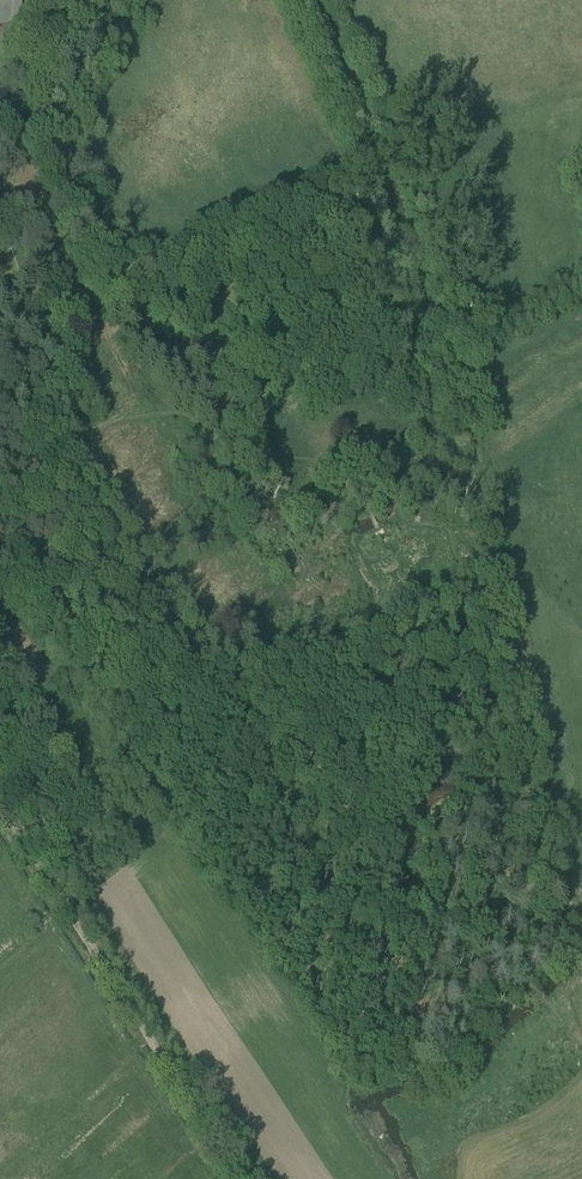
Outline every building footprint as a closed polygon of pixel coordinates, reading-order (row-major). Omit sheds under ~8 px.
[(1,10),(19,12),(20,0),(2,0),(1,10)] [(11,39),(8,29),(24,25),(23,18),(21,18),(21,12),(19,12),(1,10),(0,25),(0,41),(11,39)] [(451,1115),(448,1107),(438,1111),(440,1118),(451,1115)]
